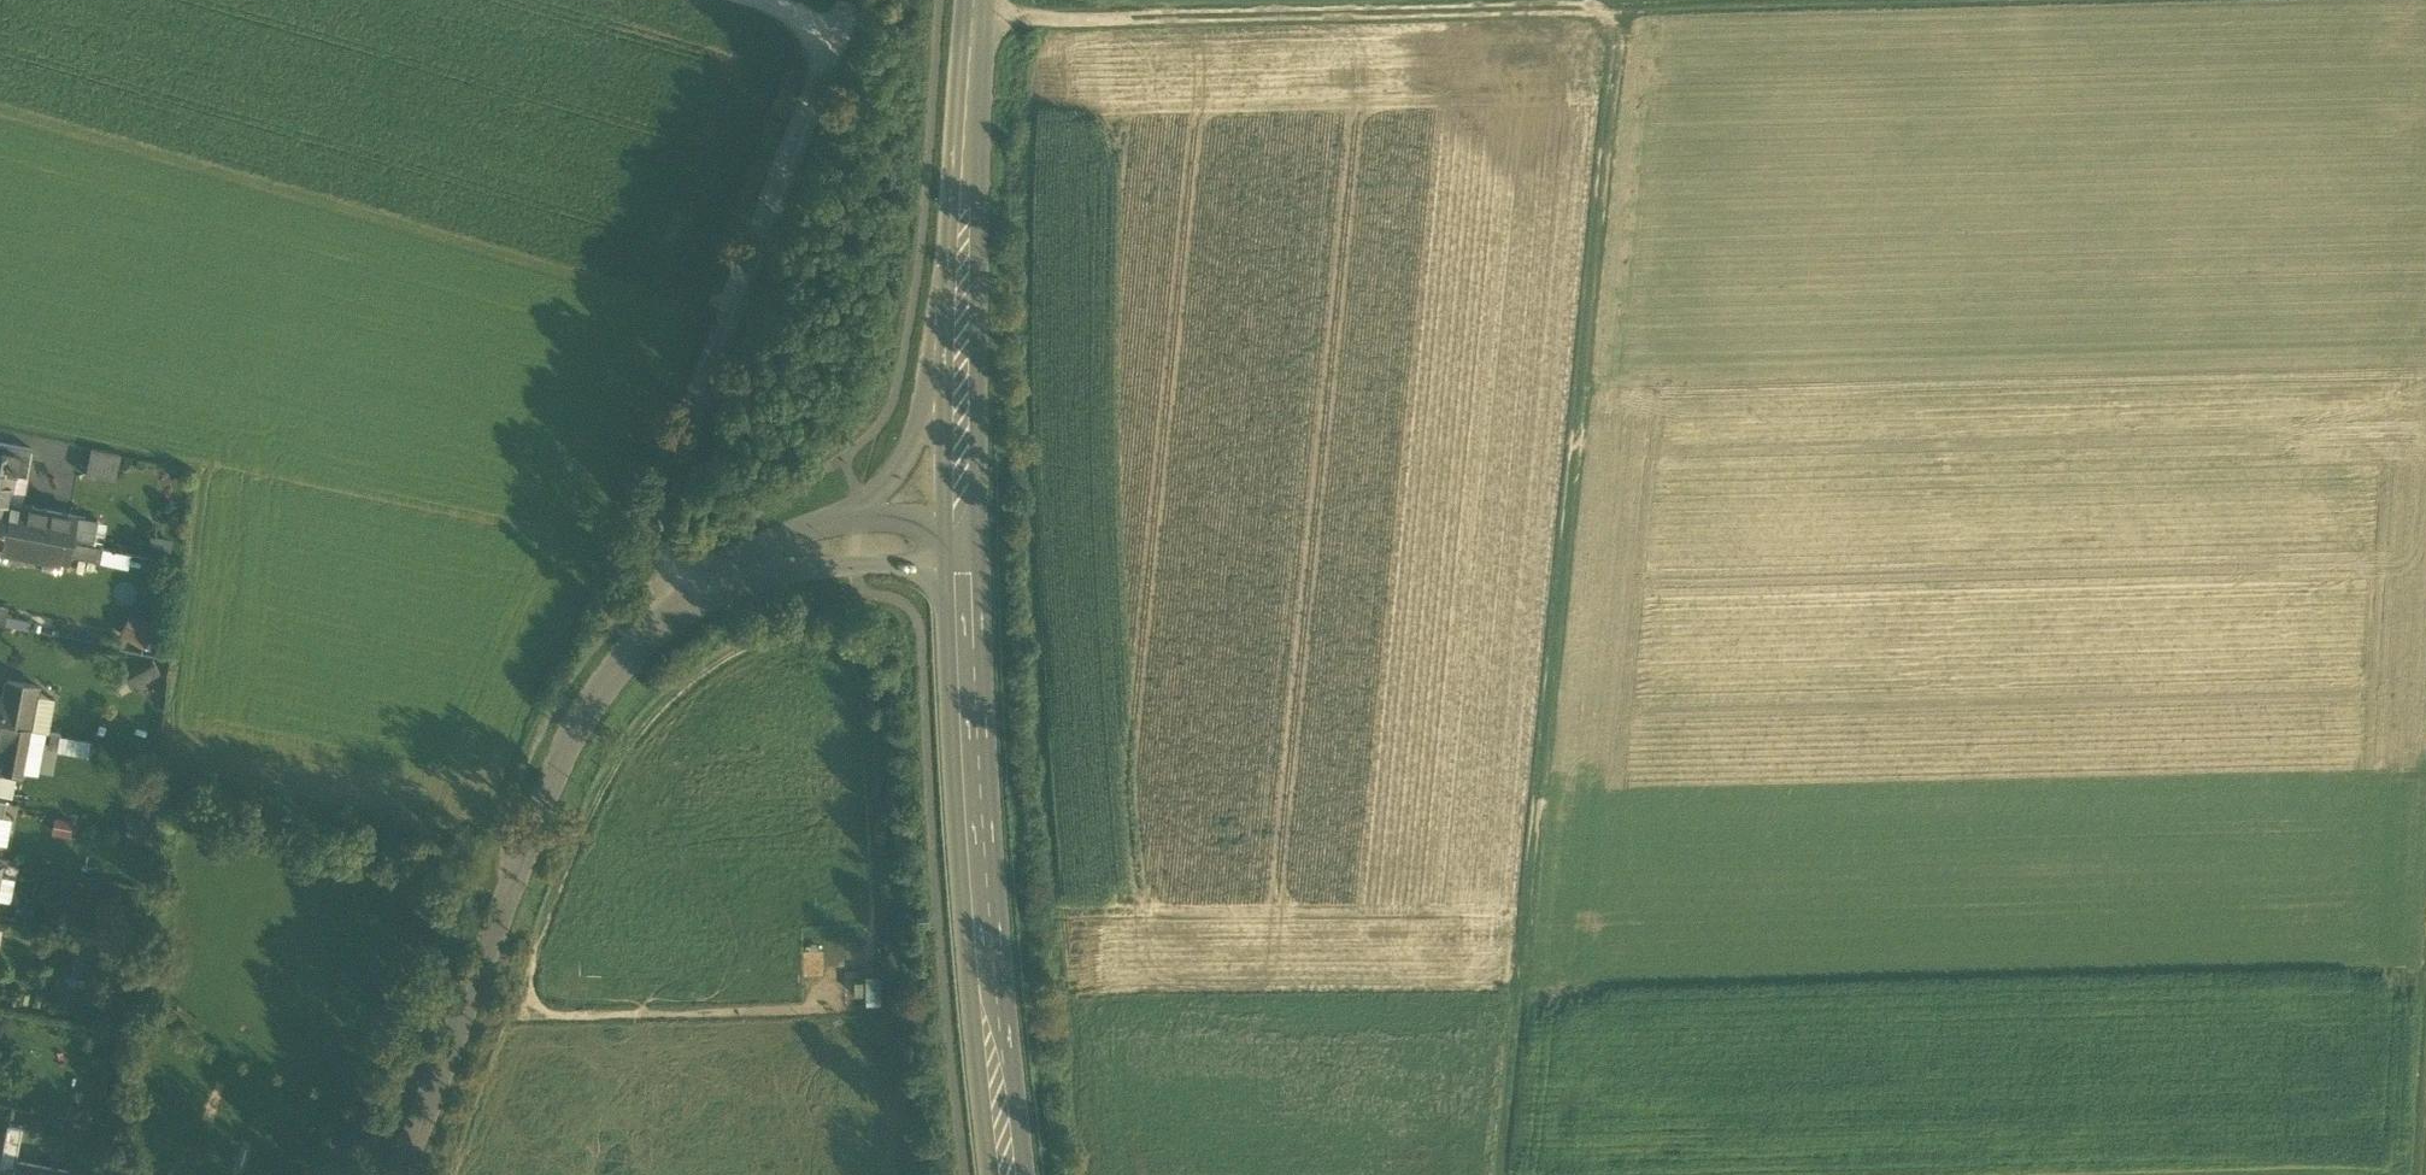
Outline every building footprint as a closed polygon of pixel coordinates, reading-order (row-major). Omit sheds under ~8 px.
[(9,505),(15,475),(25,477),(30,451),(0,445),(0,503),(9,505)] [(90,450),(85,474),(113,480),(118,456),(90,450)] [(0,503),(0,526),(5,527),(7,515),(9,505),(0,503)] [(9,505),(7,515),(5,527),(72,540),(76,518),(9,505)] [(72,540),(5,527),(3,539),(1,548),(68,561),(72,540)] [(140,642),(152,627),(134,614),(123,629),(140,642)] [(36,687),(8,682),(4,700),(33,707),(36,687)] [(33,707),(4,700),(2,711),(0,723),(28,729),(33,707)] [(8,747),(3,772),(19,775),(24,750),(28,729),(0,723),(0,724),(0,746),(8,747)] [(58,732),(55,748),(84,754),(88,739),(58,732)] [(10,796),(15,776),(0,773),(0,794),(10,796)] [(83,973),(83,952),(65,952),(65,974),(83,973)] [(862,977),(863,1005),(892,1003),(890,975),(862,977)] [(28,1115),(25,1130),(43,1133),(45,1117),(28,1115)] [(0,1164),(0,1167),(13,1170),(15,1161),(21,1127),(7,1125),(0,1164)] [(15,1161),(13,1170),(12,1174),(66,1174),(67,1170),(15,1161)]
